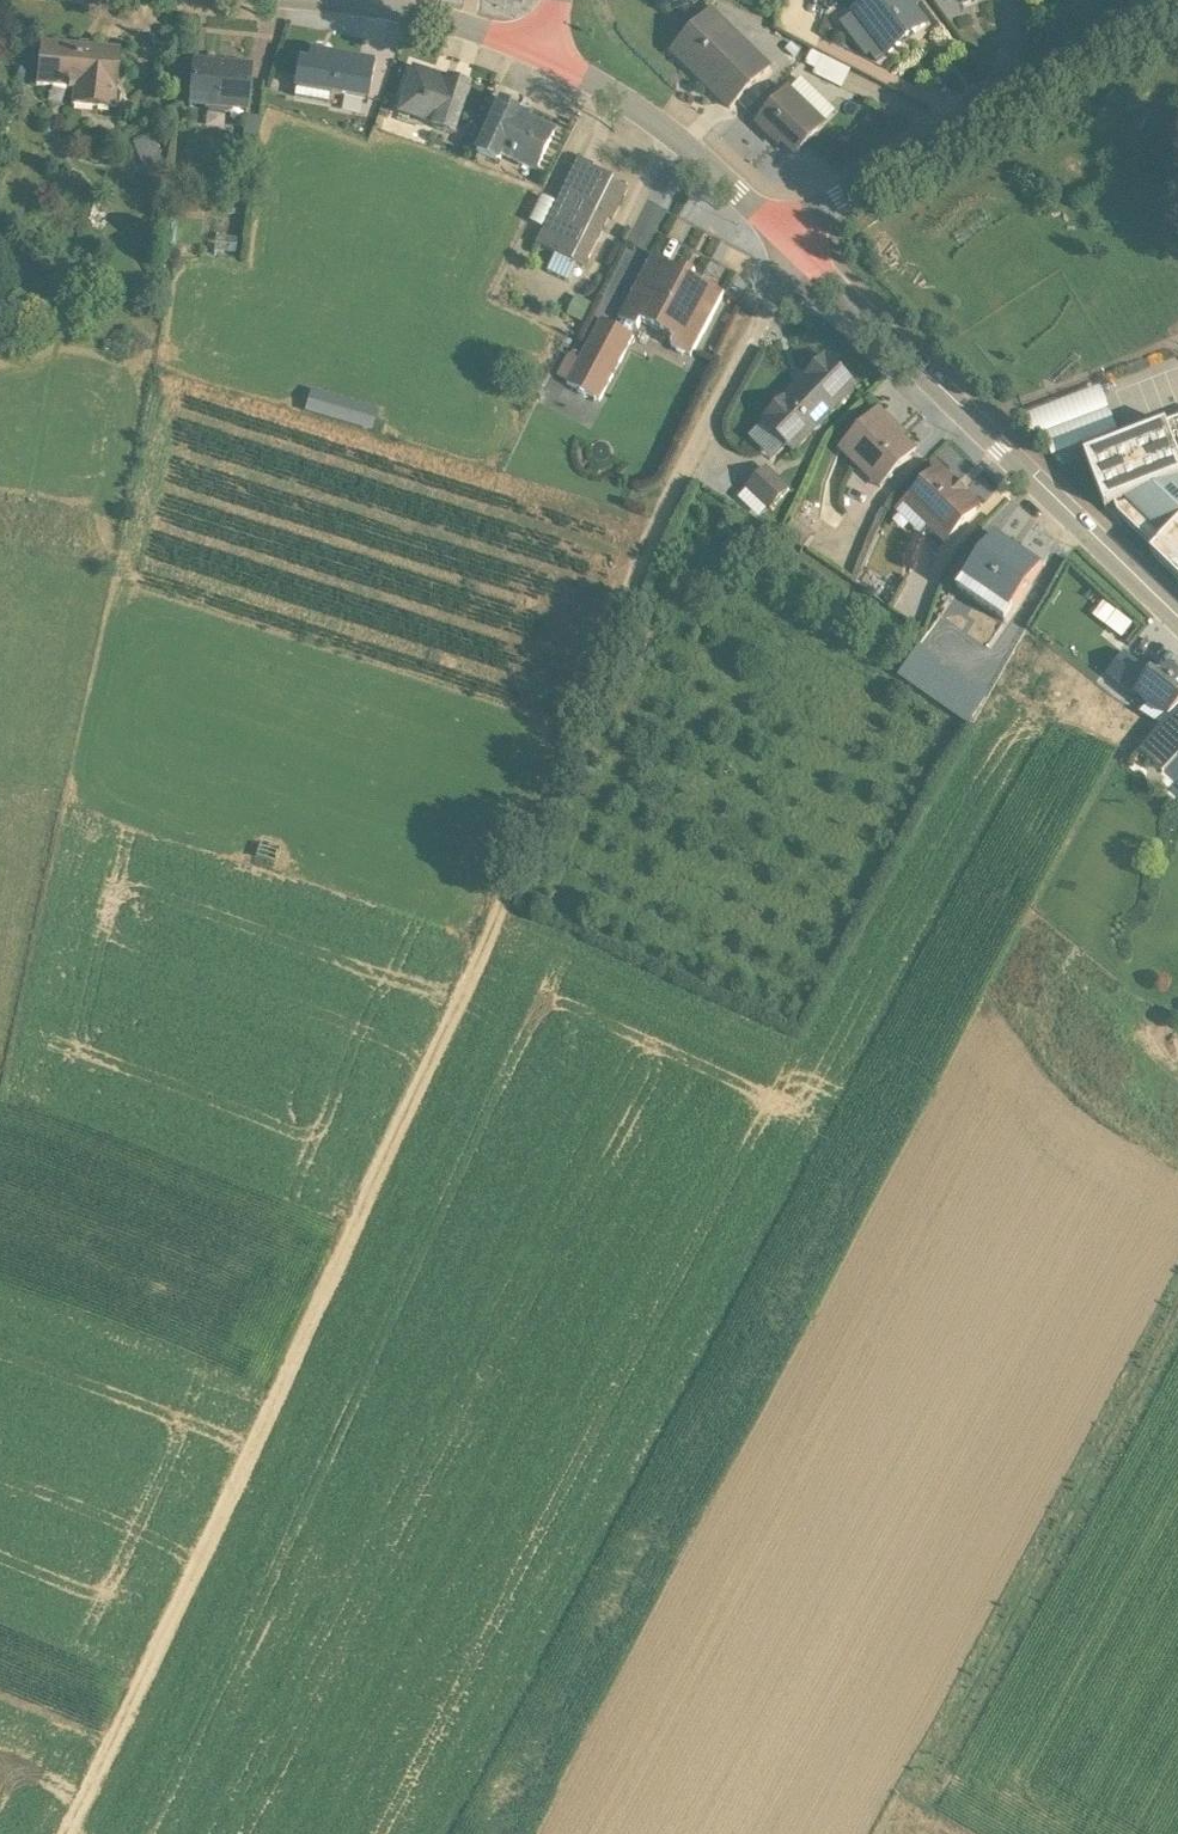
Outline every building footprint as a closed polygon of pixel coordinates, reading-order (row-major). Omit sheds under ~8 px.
[(851,13),(886,56),(924,26),(912,11),(918,6),(913,0),(868,0),(851,13)] [(959,9),(987,0),(956,0),(959,9)] [(711,12),(671,53),(729,109),(770,70),(711,12)] [(70,108),(114,111),(118,107),(119,97),(115,93),(119,51),(39,44),(35,88),(63,90),(64,93),(71,93),(70,108)] [(849,71),(812,52),(805,65),(815,70),(813,75),(840,89),(849,71)] [(295,89),(293,98),(325,105),(326,105),(328,95),(365,101),(372,64),(336,57),(335,61),(321,58),(321,55),(308,53),(306,62),(298,61),(292,88),(295,89)] [(245,115),(251,68),(191,62),(186,109),(208,113),(224,115),(245,115)] [(469,87),(410,68),(395,115),(429,126),(428,129),(452,137),(469,87)] [(801,79),(790,90),(788,89),(755,125),(768,137),(771,134),(795,156),(825,126),(820,121),(832,110),(801,79)] [(497,102),(473,153),(496,164),(499,157),(535,174),(554,133),(516,115),(517,112),(497,102)] [(872,113),(861,125),(872,135),(883,123),(872,113)] [(240,156),(255,157),(258,120),(243,118),(240,156)] [(163,168),(150,137),(131,145),(145,176),(163,168)] [(627,190),(613,183),(613,181),(593,170),(594,168),(578,160),(567,183),(556,204),(541,197),(528,223),(543,230),(536,245),(584,270),(609,220),(612,221),(627,190)] [(689,358),(723,294),(704,284),(703,286),(669,268),(670,266),(651,256),(617,320),(618,320),(637,329),(640,323),(674,340),(670,348),(689,358)] [(590,305),(576,297),(566,316),(580,323),(590,305)] [(556,376),(566,382),(566,384),(599,402),(634,338),(600,320),(578,360),(568,355),(556,376)] [(763,423),(793,452),(852,392),(855,388),(825,359),(822,363),(763,423)] [(311,389),(305,411),(373,431),(379,409),(311,389)] [(1031,440),(1044,436),(1052,460),(1117,436),(1099,389),(1022,418),(1031,440)] [(837,451),(878,490),(916,451),(904,437),(906,435),(878,409),(837,451)] [(1083,457),(1104,509),(1105,509),(1113,507),(1116,514),(1152,549),(1149,554),(1177,581),(1177,423),(1083,457)] [(763,520),(791,488),(767,467),(739,499),(763,520)] [(894,513),(921,539),(929,532),(944,547),(983,507),(939,467),(894,513)] [(1041,568),(994,536),(957,590),(1004,622),(1041,568)] [(1133,625),(1104,604),(1093,618),(1122,640),(1133,625)] [(1106,677),(1132,697),(1134,696),(1167,722),(1177,709),(1177,676),(1167,668),(1157,681),(1123,655),(1106,677)]
